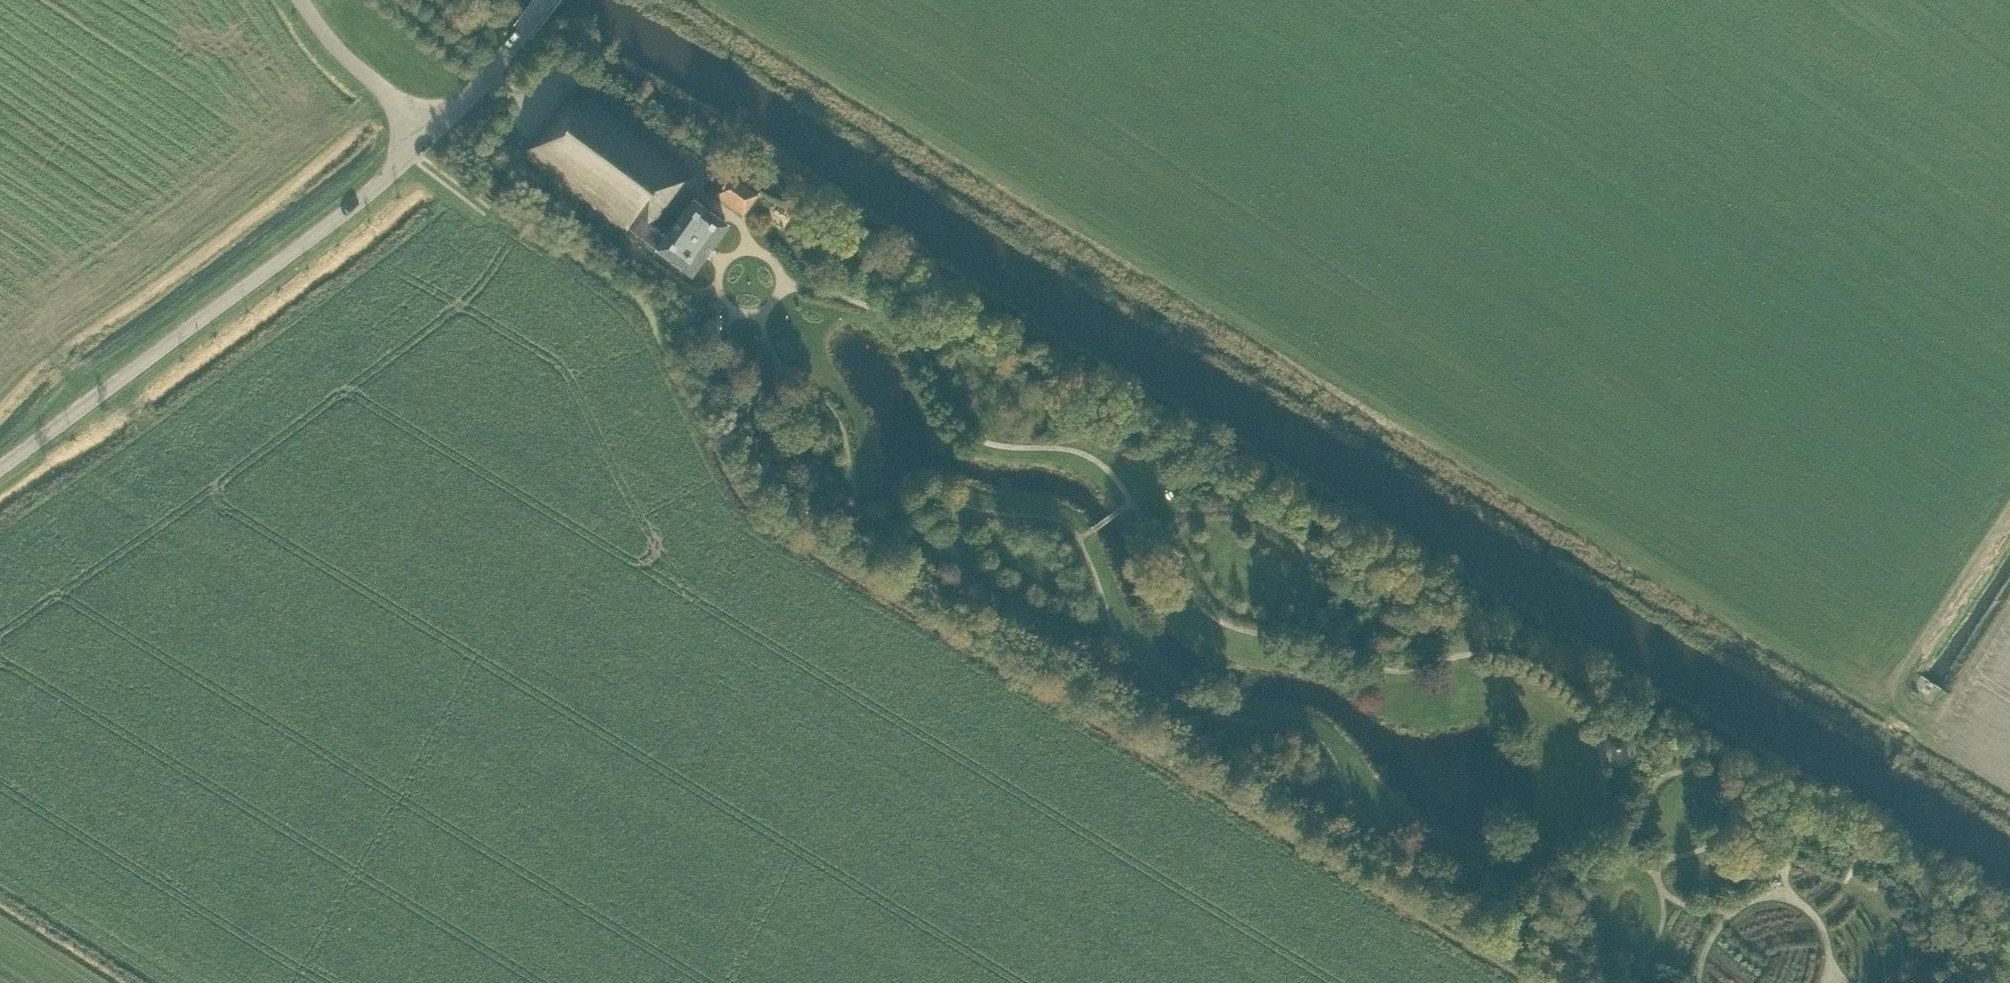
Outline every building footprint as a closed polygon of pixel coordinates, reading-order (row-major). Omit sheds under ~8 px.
[(695,180),(573,90),(523,157),(629,236),(631,232),(658,252),(656,253),(687,276),(690,278),(704,259),(708,254),(711,249),(726,229),(720,225),(692,204),(675,228),(665,220),(682,197),(695,180)] [(714,197),(740,216),(742,217),(756,197),(729,178),(714,197)] [(1608,744),(1605,747),(1603,751),(1603,755),(1604,759),(1605,763),(1608,766),(1612,769),(1616,770),(1620,770),(1624,768),(1628,766),(1631,763),(1632,759),(1633,755),(1632,751),(1630,747),(1628,744),(1624,741),(1620,740),(1616,740),(1612,742),(1608,744)] [(1609,756),(1609,760),(1615,764),(1622,764),(1627,758),(1627,751),(1621,746),(1613,746),(1608,752),(1609,756)]
